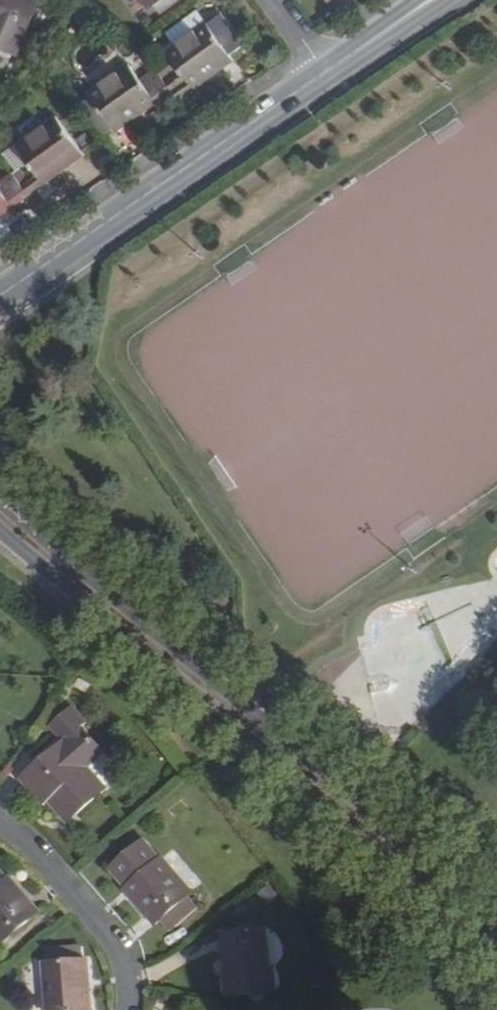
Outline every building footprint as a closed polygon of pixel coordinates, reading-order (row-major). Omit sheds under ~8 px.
[(41,0),(0,0),(0,45),(17,52),(41,0)] [(153,4),(161,14),(181,0),(159,0),(153,4)] [(208,20),(201,9),(168,32),(175,43),(208,20)] [(167,49),(190,80),(174,92),(174,93),(181,102),(201,88),(197,82),(220,65),(225,71),(237,62),(208,20),(175,43),(167,49)] [(114,128),(118,132),(130,124),(125,117),(150,101),(154,107),(174,93),(174,92),(166,80),(150,91),(130,63),(89,92),(92,96),(114,128)] [(225,71),(220,65),(197,82),(201,88),(225,71)] [(114,128),(92,96),(80,104),(104,135),(114,128)] [(154,107),(150,101),(125,117),(130,124),(154,107)] [(18,144),(40,175),(24,187),(31,196),(51,183),(46,176),(70,159),(75,165),(87,156),(57,115),(18,144)] [(75,165),(70,159),(46,176),(51,183),(75,165)] [(7,205),(12,211),(31,196),(24,187),(14,172),(0,183),(0,210),(7,205)] [(7,205),(0,210),(0,219),(12,211),(7,205)] [(123,773),(81,726),(86,722),(73,707),(33,742),(46,757),(22,779),(34,793),(40,789),(49,800),(69,823),(123,773)] [(40,789),(34,793),(44,805),(49,800),(40,789)] [(142,841),(111,869),(127,887),(133,893),(130,896),(157,925),(159,924),(166,917),(176,928),(199,907),(190,897),(194,893),(161,857),(159,860),(142,841)] [(40,912),(14,882),(11,885),(6,880),(0,873),(0,942),(2,945),(40,912)] [(10,876),(6,880),(11,885),(14,882),(10,876)] [(127,887),(124,890),(130,896),(133,893),(127,887)] [(166,917),(159,924),(169,935),(176,928),(166,917)] [(223,948),(229,948),(232,975),(226,975),(224,976),(226,996),(275,991),(273,970),(270,970),(265,929),(221,933),(223,948)] [(83,961),(82,947),(47,950),(48,964),(44,964),(48,1009),(91,1009),(87,960),(83,961)] [(229,948),(223,948),(226,975),(232,975),(229,948)]
